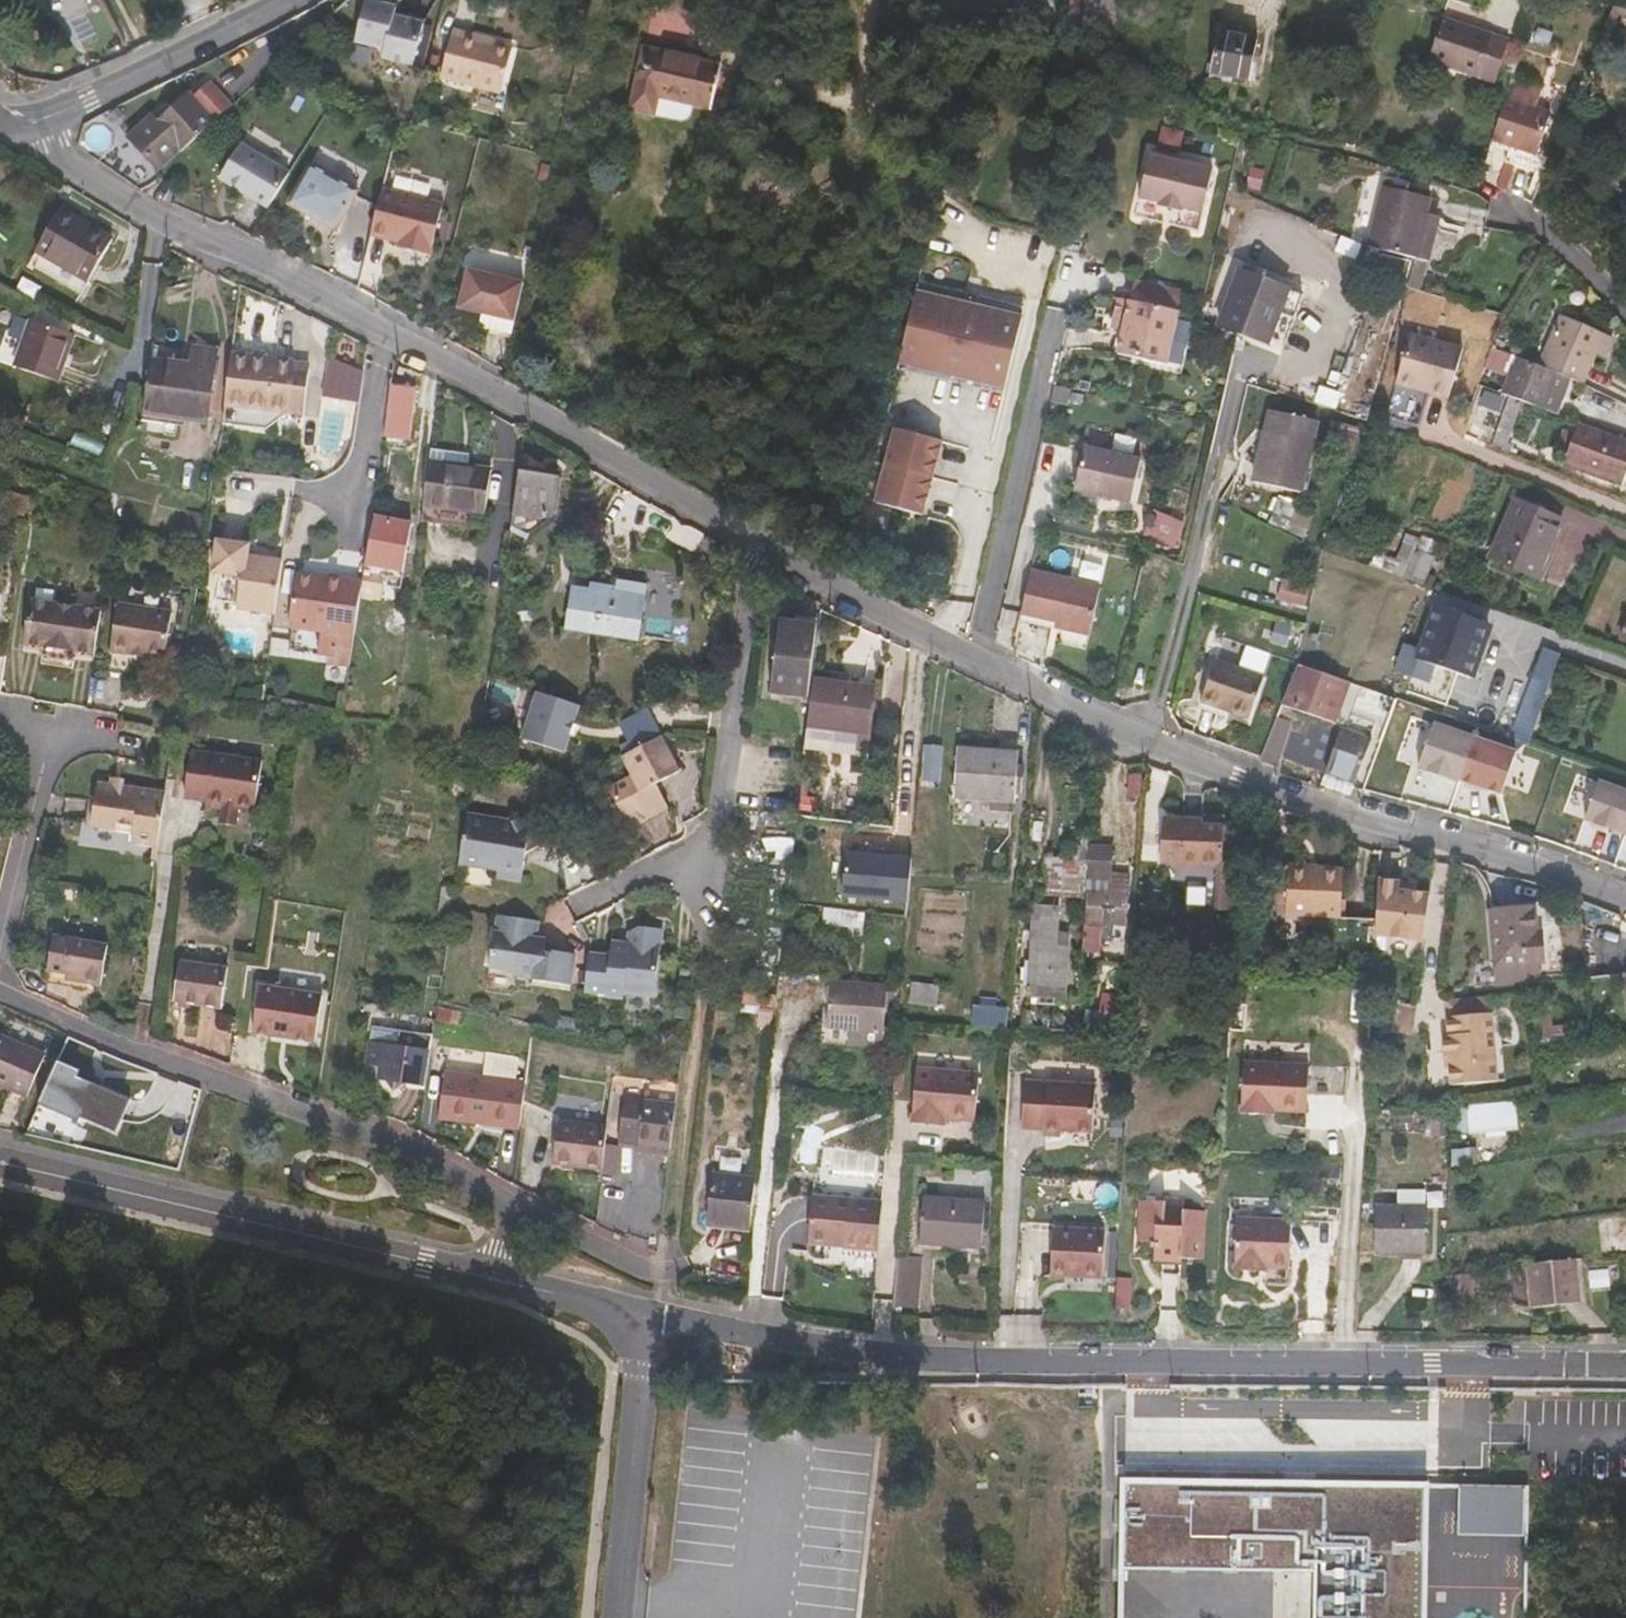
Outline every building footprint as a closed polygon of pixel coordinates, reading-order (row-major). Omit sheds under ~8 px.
[(414,63),(424,22),(394,15),(387,13),(389,4),(381,2),(380,0),(369,0),(366,3),(357,40),(377,45),(383,56),(414,63)] [(1429,62),(1478,79),(1492,37),(1444,19),(1429,62)] [(487,39),(454,31),(442,78),(502,93),(514,48),(486,41),(487,39)] [(1251,80),(1257,40),(1218,33),(1211,73),(1251,80)] [(654,114),(658,95),(709,107),(719,66),(645,49),(632,108),(654,114)] [(192,99),(189,96),(159,123),(149,112),(126,133),(158,167),(175,152),(178,155),(213,122),(210,119),(226,104),(207,84),(192,99)] [(1535,158),(1548,119),(1534,114),(1504,103),(1491,142),(1509,149),(1503,164),(1534,175),(1540,160),(1535,158)] [(1183,154),(1188,131),(1163,126),(1159,149),(1183,154)] [(267,209),(286,173),(235,146),(216,182),(267,209)] [(1183,210),(1204,216),(1215,173),(1151,157),(1140,199),(1161,205),(1160,207),(1183,213),(1183,210)] [(336,228),(358,187),(309,162),(288,202),(336,228)] [(386,182),(441,197),(445,184),(389,169),(386,182)] [(1429,198),(1382,186),(1369,247),(1370,248),(1417,259),(1420,237),(1431,242),(1436,221),(1425,218),(1429,198)] [(443,204),(444,201),(383,187),(372,232),(410,241),(409,246),(432,251),(436,232),(453,235),(459,207),(443,204)] [(42,255),(35,267),(83,294),(114,239),(61,209),(36,251),(42,255)] [(1420,237),(1417,259),(1427,262),(1431,242),(1420,237)] [(1419,291),(1428,262),(1427,262),(1417,259),(1408,288),(1419,291)] [(472,263),(463,302),(484,306),(481,320),(513,327),(525,276),(472,263)] [(1256,278),(1242,273),(1234,294),(1248,299),(1256,278)] [(1221,325),(1269,344),(1290,292),(1256,278),(1248,299),(1234,294),(1221,325)] [(916,283),(914,289),(1021,315),(1023,308),(916,283)] [(1021,315),(914,289),(898,359),(1004,385),(1021,315)] [(1157,360),(1169,307),(1111,293),(1107,311),(1117,313),(1109,349),(1157,360)] [(1555,370),(1583,384),(1596,355),(1604,334),(1562,316),(1540,364),(1555,370)] [(30,319),(15,365),(58,379),(73,334),(30,319)] [(1451,388),(1457,342),(1406,334),(1390,422),(1425,429),(1431,386),(1451,388)] [(1607,360),(1616,339),(1604,334),(1596,355),(1607,360)] [(193,345),(190,361),(152,356),(145,410),(177,415),(206,419),(216,348),(193,345)] [(1486,364),(1508,373),(1500,393),(1512,398),(1522,401),(1542,409),(1555,370),(1492,348),(1486,364)] [(296,372),(297,363),(229,354),(220,423),(266,429),(269,409),(304,414),(310,374),(296,372)] [(1004,385),(898,359),(896,366),(1002,392),(1004,385)] [(310,374),(311,364),(297,363),(296,372),(310,374)] [(366,373),(331,369),(328,393),(363,398),(366,373)] [(409,408),(412,390),(392,386),(389,405),(409,408)] [(1490,445),(1501,449),(1522,401),(1512,398),(1490,445)] [(175,433),(177,415),(145,410),(144,411),(142,428),(175,433)] [(1318,422),(1271,411),(1254,482),(1302,493),(1318,422)] [(1334,421),(1326,446),(1352,453),(1359,429),(1334,421)] [(1581,423),(1565,465),(1618,484),(1624,469),(1625,469),(1625,439),(1581,423)] [(940,437),(892,425),(875,500),(921,511),(940,437)] [(1132,501),(1142,458),(1086,445),(1076,487),(1132,501)] [(486,514),(492,471),(429,463),(423,505),(486,514)] [(553,513),(559,475),(521,470),(517,497),(514,514),(532,516),(553,513)] [(24,515),(29,497),(1,489),(4,510),(24,515)] [(1282,495),(1269,520),(1303,537),(1315,512),(1282,495)] [(1518,501),(1492,557),(1537,577),(1562,521),(1518,501)] [(423,505),(421,521),(483,530),(486,514),(423,505)] [(1178,547),(1188,521),(1158,510),(1148,536),(1178,547)] [(553,513),(532,516),(514,514),(513,524),(530,530),(553,513)] [(370,561),(401,567),(410,526),(379,520),(370,561)] [(1547,581),(1572,525),(1562,521),(1537,577),(1547,581)] [(1412,564),(1398,558),(1392,573),(1421,584),(1438,545),(1423,538),(1418,549),(1412,564)] [(214,563),(227,565),(222,600),(277,608),(283,560),(249,555),(250,547),(217,543),(214,563)] [(1418,549),(1405,543),(1398,558),(1412,564),(1418,549)] [(326,578),(298,574),(291,626),(339,633),(339,630),(356,633),(364,579),(327,574),(326,578)] [(1280,600),(1308,606),(1312,588),(1284,581),(1280,600)] [(592,586),(591,595),(572,591),(567,626),(638,635),(645,586),(618,583),(617,589),(592,586)] [(1087,649),(1098,601),(1028,585),(1018,627),(1061,637),(1059,643),(1087,649)] [(90,611),(23,602),(17,653),(83,661),(90,611)] [(158,650),(160,607),(106,604),(103,650),(124,651),(124,649),(158,650)] [(1489,623),(1437,605),(1408,691),(1448,704),(1459,672),(1470,677),(1489,623)] [(770,692),(808,697),(816,627),(778,622),(770,692)] [(1533,676),(1548,683),(1560,652),(1544,647),(1533,676)] [(82,668),(83,661),(17,653),(16,659),(37,661),(35,669),(65,674),(66,665),(82,668)] [(1251,719),(1264,678),(1215,661),(1201,703),(1223,710),(1224,706),(1230,709),(1229,712),(1251,719)] [(1299,664),(1283,705),(1299,711),(1337,726),(1343,711),(1328,706),(1338,678),(1299,664)] [(1518,715),(1534,722),(1548,683),(1533,676),(1518,715)] [(1343,711),(1353,683),(1338,678),(1328,706),(1343,711)] [(872,734),(878,685),(815,679),(806,749),(857,755),(859,733),(872,734)] [(575,700),(533,687),(518,734),(560,748),(575,700)] [(621,720),(630,741),(660,727),(651,707),(621,720)] [(1337,726),(1299,711),(1295,721),(1284,751),(1358,779),(1372,739),(1337,726)] [(1279,763),(1280,760),(1284,751),(1295,721),(1280,715),(1274,729),(1264,758),(1279,763)] [(1539,723),(1534,722),(1518,715),(1509,738),(1530,746),(1539,723)] [(1460,778),(1474,738),(1433,723),(1418,766),(1459,781),(1460,778)] [(1516,752),(1474,738),(1460,778),(1501,793),(1516,752)] [(680,777),(666,740),(626,757),(634,777),(609,787),(626,828),(666,812),(656,787),(680,777)] [(943,751),(927,748),(925,779),(940,781),(943,751)] [(1015,801),(1019,754),(956,749),(952,796),(993,799),(992,810),(1008,811),(1009,800),(1015,801)] [(229,801),(238,802),(257,805),(263,763),(193,753),(187,795),(208,798),(207,804),(228,807),(229,801)] [(117,782),(126,784),(127,777),(114,775),(113,782),(117,782)] [(126,784),(117,782),(113,782),(101,780),(95,824),(137,830),(136,840),(160,844),(167,789),(126,784)] [(1598,782),(1585,819),(1625,834),(1625,792),(1598,782)] [(530,810),(514,819),(469,812),(461,861),(500,867),(499,873),(524,876),(528,849),(546,840),(530,810)] [(1202,869),(1203,859),(1225,861),(1227,834),(1204,833),(1204,821),(1166,819),(1164,860),(1183,862),(1183,867),(1202,869)] [(1111,880),(1112,851),(1089,850),(1087,879),(1111,880)] [(842,898),(906,903),(911,855),(846,851),(842,898)] [(1045,894),(1080,896),(1082,862),(1046,860),(1045,894)] [(1333,917),(1339,917),(1341,870),(1287,868),(1284,914),(1333,917)] [(1397,892),(1398,879),(1376,877),(1375,919),(1374,932),(1426,934),(1430,896),(1397,892)] [(447,886),(442,908),(454,910),(457,888),(447,886)] [(1120,925),(1122,895),(1086,893),(1085,924),(1120,925)] [(1057,937),(1059,908),(1037,907),(1031,994),(1066,996),(1070,939),(1057,937)] [(1543,942),(1538,943),(1536,910),(1492,913),(1496,966),(1544,963),(1543,942)] [(534,935),(536,918),(497,912),(495,929),(493,929),(488,964),(512,967),(517,972),(532,975),(532,977),(568,982),(574,951),(552,948),(551,949),(543,948),(545,936),(534,935)] [(613,948),(589,946),(585,988),(605,990),(606,988),(618,989),(624,984),(655,987),(661,920),(638,917),(632,922),(631,938),(614,937),(613,948)] [(1339,917),(1333,917),(1331,946),(1373,948),(1374,932),(1375,919),(1339,917)] [(106,945),(55,939),(50,973),(76,976),(75,982),(101,985),(106,945)] [(193,1003),(222,1007),(229,962),(183,955),(176,1000),(193,1003)] [(49,985),(74,988),(75,982),(76,976),(50,973),(49,985)] [(827,1025),(850,1027),(849,1042),(883,1044),(887,986),(831,982),(827,1025)] [(913,982),(911,1003),(934,1004),(936,985),(913,982)] [(322,999),(260,989),(253,1036),(315,1047),(322,999)] [(777,995),(744,991),(743,1003),(775,1007),(777,995)] [(1387,1031),(1416,1033),(1418,1004),(1388,1002),(1387,1031)] [(1007,1008),(975,1005),(972,1027),(1006,1029),(1007,1008)] [(760,1010),(758,1024),(770,1025),(772,1012),(760,1010)] [(580,1032),(582,1017),(557,1012),(554,1026),(580,1032)] [(1452,1085),(1496,1083),(1492,1015),(1448,1017),(1450,1036),(1444,1036),(1445,1056),(1451,1055),(1452,1085)] [(407,1076),(428,1079),(436,1030),(403,1025),(400,1041),(374,1037),(371,1057),(384,1059),(382,1072),(390,1073),(397,1082),(407,1076)] [(27,1095),(46,1055),(0,1033),(0,1082),(27,1095)] [(506,1075),(509,1054),(487,1051),(485,1072),(506,1075)] [(59,1063),(56,1068),(102,1089),(105,1083),(59,1063)] [(976,1119),(980,1071),(917,1066),(912,1121),(945,1124),(945,1117),(976,1119)] [(1309,1116),(1311,1070),(1246,1067),(1243,1118),(1266,1119),(1266,1115),(1276,1115),(1309,1116)] [(102,1089),(56,1068),(39,1105),(79,1123),(81,1119),(116,1134),(131,1102),(102,1089)] [(520,1127),(525,1079),(447,1069),(441,1118),(520,1127)] [(1092,1134),(1095,1086),(1025,1080),(1021,1128),(1043,1130),(1042,1135),(1060,1137),(1060,1131),(1092,1134)] [(625,1093),(620,1140),(638,1142),(643,1101),(644,1095),(625,1093)] [(670,1156),(677,1106),(643,1101),(638,1142),(637,1151),(670,1156)] [(1455,1108),(1458,1133),(1517,1127),(1514,1102),(1455,1108)] [(554,1119),(549,1160),(603,1166),(606,1143),(608,1125),(554,1119)] [(618,1144),(606,1143),(603,1166),(603,1172),(615,1173),(618,1144)] [(715,1176),(710,1221),(751,1226),(756,1181),(715,1176)] [(598,1228),(655,1235),(660,1187),(603,1180),(598,1228)] [(1398,1207),(1376,1207),(1375,1253),(1426,1253),(1426,1207),(1426,1191),(1398,1191),(1398,1207)] [(884,1202),(814,1197),(810,1237),(846,1239),(845,1246),(880,1249),(884,1202)] [(979,1245),(982,1202),(926,1197),(923,1241),(979,1245)] [(1185,1199),(1168,1198),(1167,1205),(1167,1208),(1185,1209),(1185,1199)] [(1156,1244),(1156,1261),(1164,1262),(1183,1263),(1183,1259),(1202,1260),(1205,1213),(1185,1212),(1185,1209),(1167,1208),(1167,1205),(1144,1203),(1141,1243),(1156,1244)] [(1600,1220),(1603,1248),(1625,1245),(1625,1217),(1600,1220)] [(1268,1270),(1291,1271),(1294,1223),(1238,1221),(1235,1272),(1258,1273),(1258,1269),(1268,1270)] [(1106,1232),(1054,1228),(1051,1276),(1102,1280),(1106,1232)] [(810,1237),(809,1251),(879,1258),(880,1249),(845,1246),(846,1239),(810,1237)] [(919,1303),(924,1253),(899,1251),(894,1301),(919,1303)] [(1534,1309),(1583,1303),(1577,1259),(1528,1266),(1534,1309)] [(1164,1275),(1182,1276),(1183,1263),(1164,1262),(1164,1275)] [(1473,1275),(1448,1276),(1449,1302),(1474,1301),(1473,1275)] [(1128,1308),(1129,1280),(1118,1279),(1116,1308),(1128,1308)] [(1417,1482),(1127,1477),(1125,1561),(1310,1564),(1309,1617),(1415,1617),(1417,1482)] [(1449,1527),(1516,1529),(1516,1519),(1498,1518),(1499,1486),(1451,1484),(1449,1527)] [(1498,1518),(1516,1519),(1517,1486),(1499,1486),(1498,1518)]
